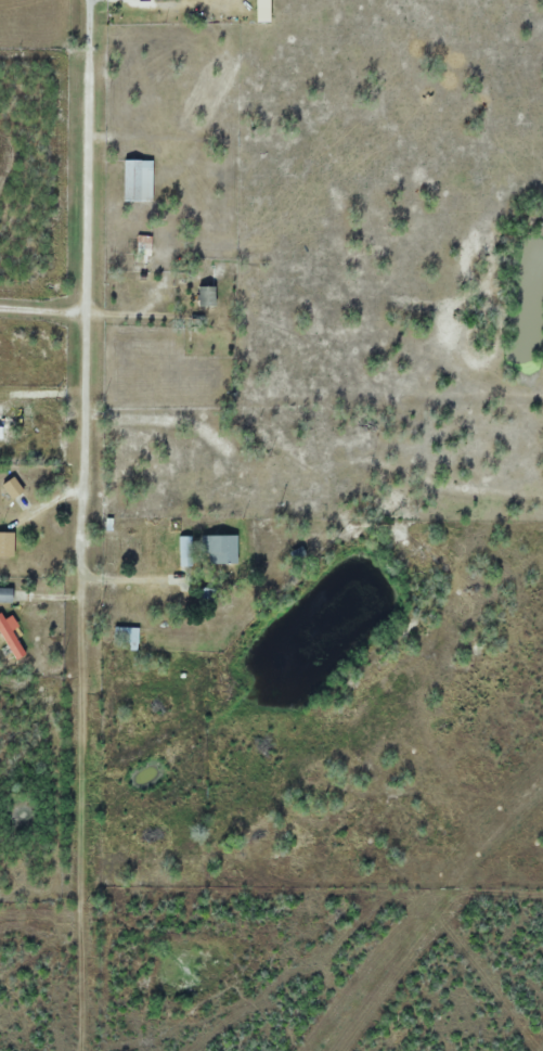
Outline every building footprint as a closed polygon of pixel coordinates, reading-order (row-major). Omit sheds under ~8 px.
[(124,201),(152,201),(152,160),(124,160),(124,201)] [(138,236),(138,255),(150,256),(151,237),(138,236)] [(13,499),(24,491),(14,477),(3,485),(13,499)] [(14,556),(14,532),(0,532),(0,556),(14,556)] [(179,536),(179,566),(192,566),(192,536),(179,536)] [(238,564),(238,536),(204,536),(204,564),(238,564)] [(0,588),(0,602),(13,602),(13,588),(0,588)] [(1,613),(0,613),(0,631),(18,660),(26,655),(10,629),(17,624),(12,616),(5,620),(1,613)] [(138,627),(116,627),(116,641),(128,641),(128,649),(138,649),(138,627)]
